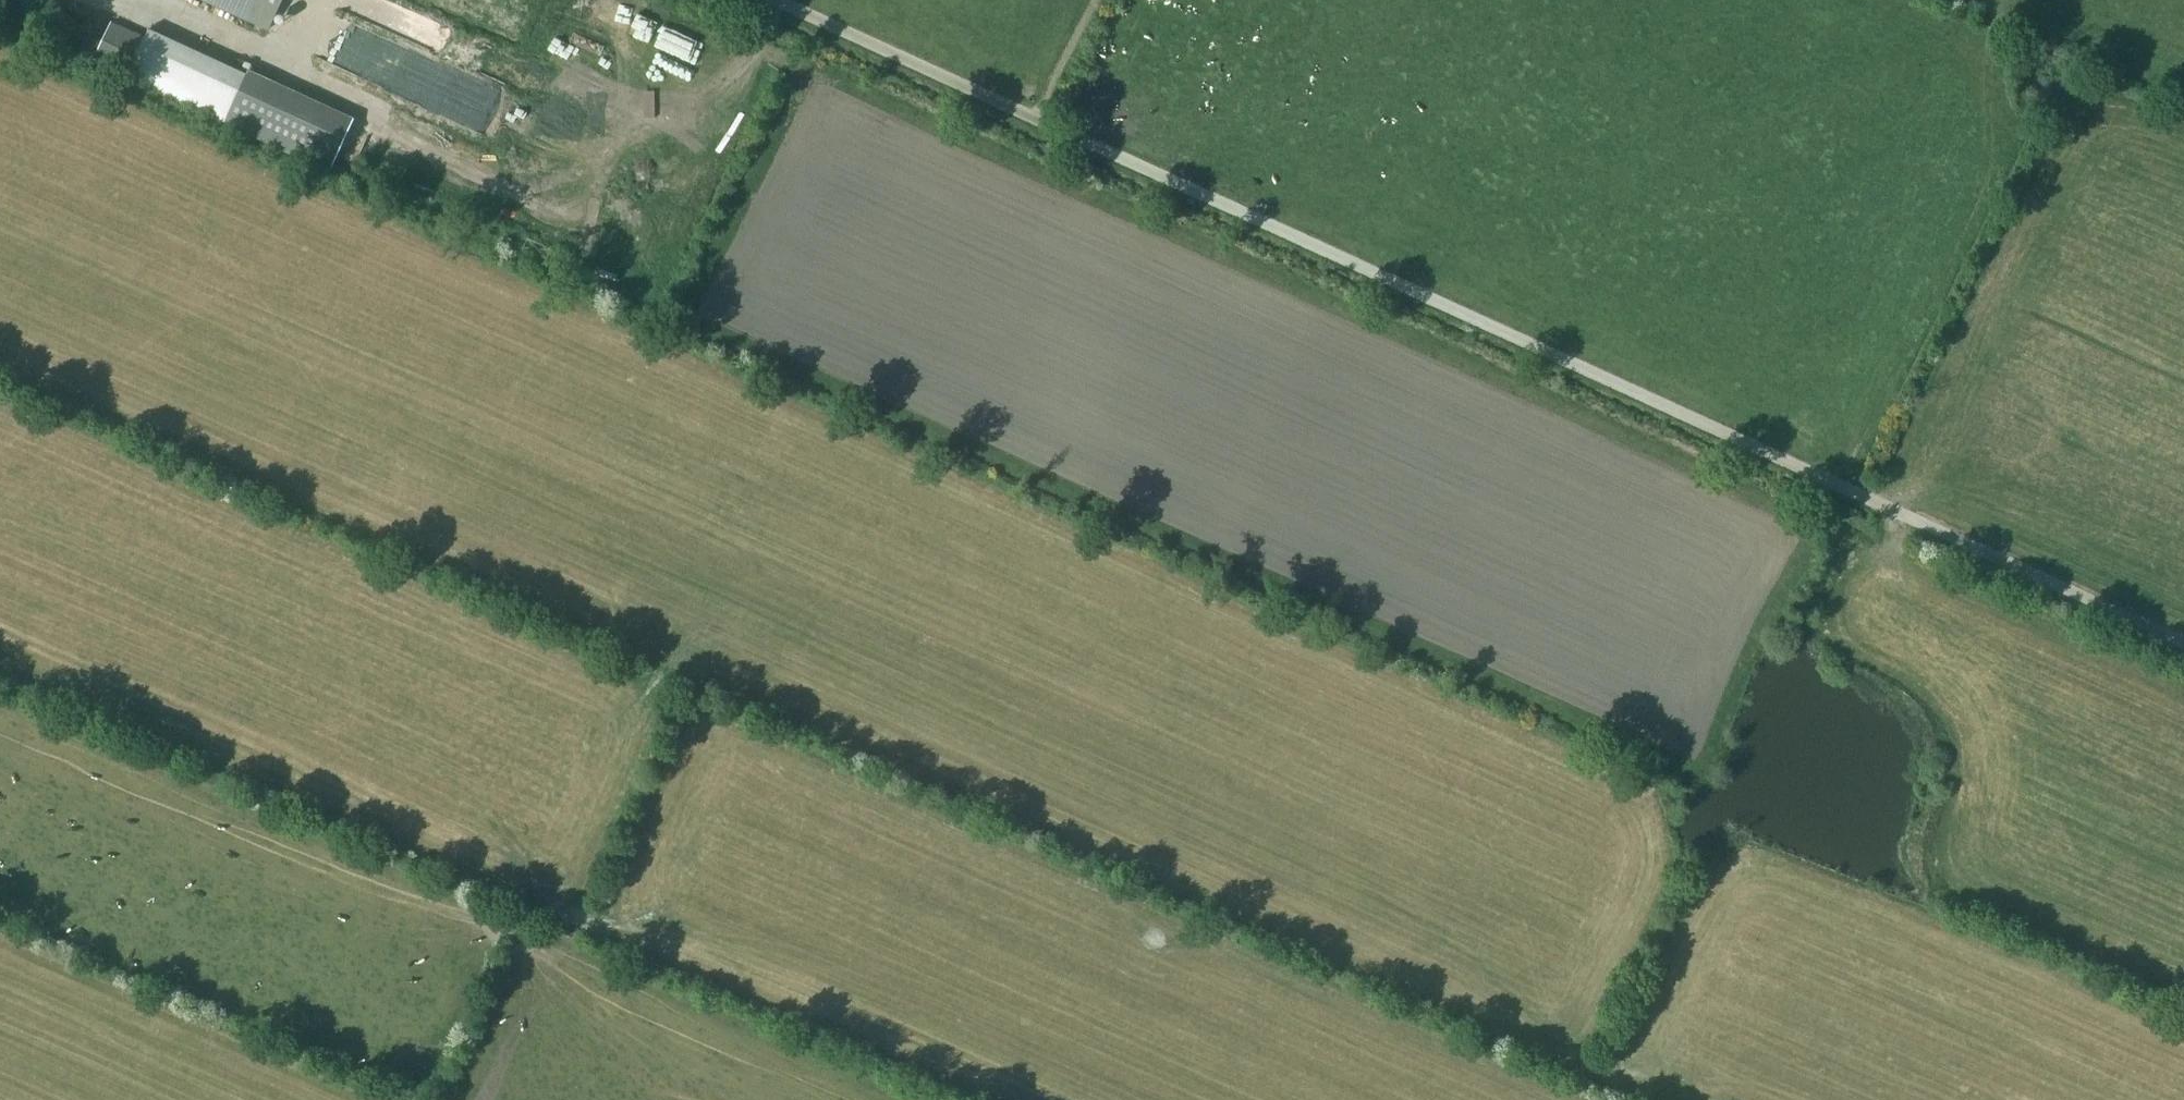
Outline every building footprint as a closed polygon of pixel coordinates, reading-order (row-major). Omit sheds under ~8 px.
[(269,28),(282,0),(209,0),(269,28)] [(128,73),(135,57),(102,41),(94,57),(128,73)] [(331,170),(356,116),(249,68),(225,121),(331,170)]
